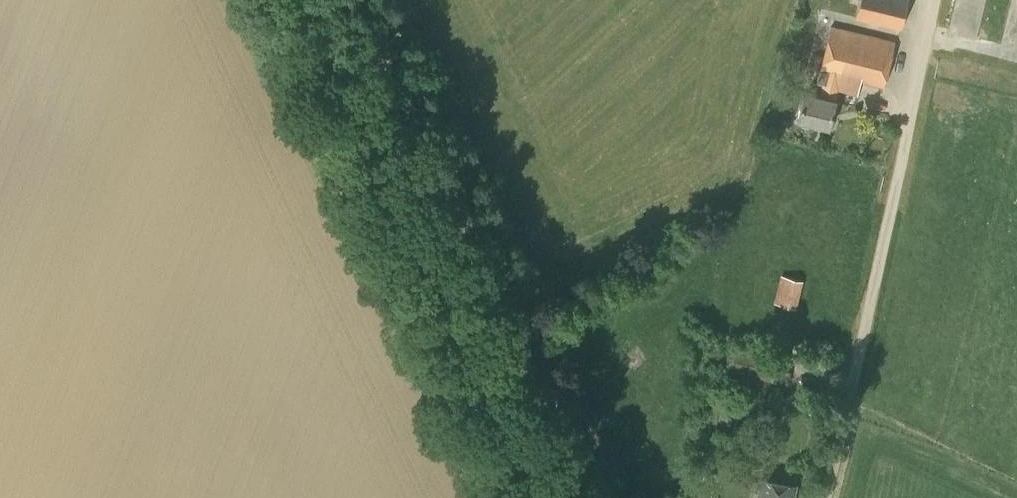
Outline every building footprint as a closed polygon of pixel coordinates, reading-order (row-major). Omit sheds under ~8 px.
[(908,0),(860,0),(856,16),(901,28),(908,0)] [(884,85),(895,40),(831,25),(817,82),(823,83),(820,96),(804,92),(797,118),(829,126),(836,100),(834,99),(836,89),(858,94),(861,80),(884,85)] [(797,307),(803,280),(781,275),(774,302),(797,307)] [(797,484),(761,476),(757,497),(794,497),(797,484)]
